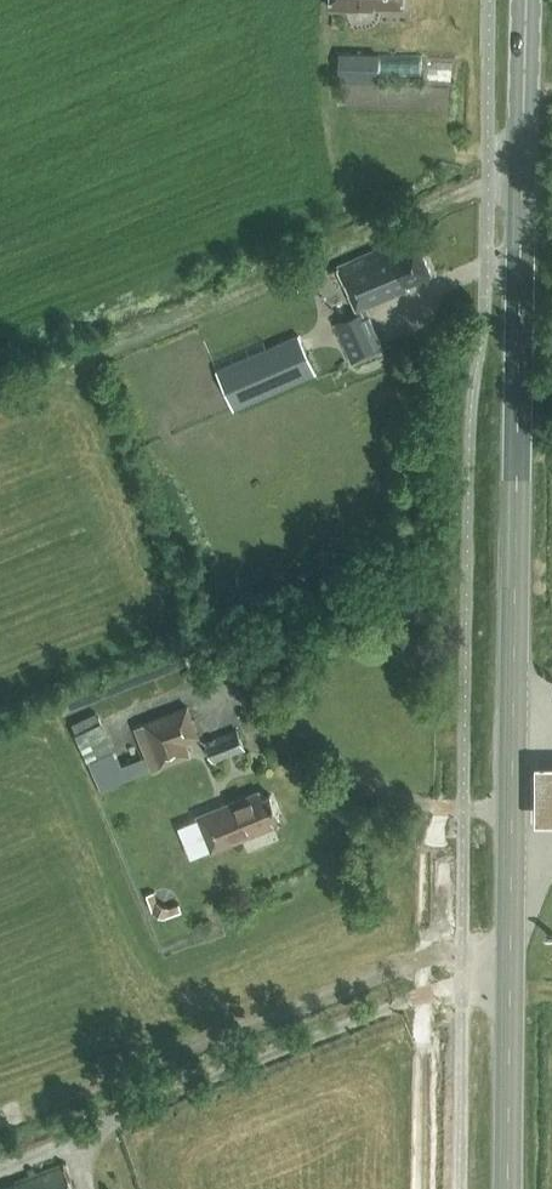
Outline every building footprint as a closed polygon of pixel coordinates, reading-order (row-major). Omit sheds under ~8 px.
[(391,71),(429,69),(428,52),(391,54),(391,71)] [(377,81),(377,57),(344,56),(343,80),(377,81)] [(408,285),(433,273),(416,237),(391,249),(389,243),(338,265),(357,312),(335,321),(352,364),(385,350),(366,309),(409,288),(408,285)] [(233,409),(316,372),(300,333),(215,368),(233,409)] [(185,742),(198,737),(187,707),(143,723),(159,766),(190,754),(185,742)] [(122,764),(106,723),(77,734),(98,790),(150,770),(144,755),(122,764)] [(213,760),(244,748),(237,730),(207,742),(213,760)] [(530,764),(530,829),(551,829),(551,764),(530,764)] [(270,818),(279,815),(271,793),(262,797),(259,790),(198,815),(211,849),(273,825),(270,818)] [(168,906),(155,900),(151,910),(164,916),(168,906)] [(64,1161),(0,1185),(0,1188),(74,1188),(64,1161)]
